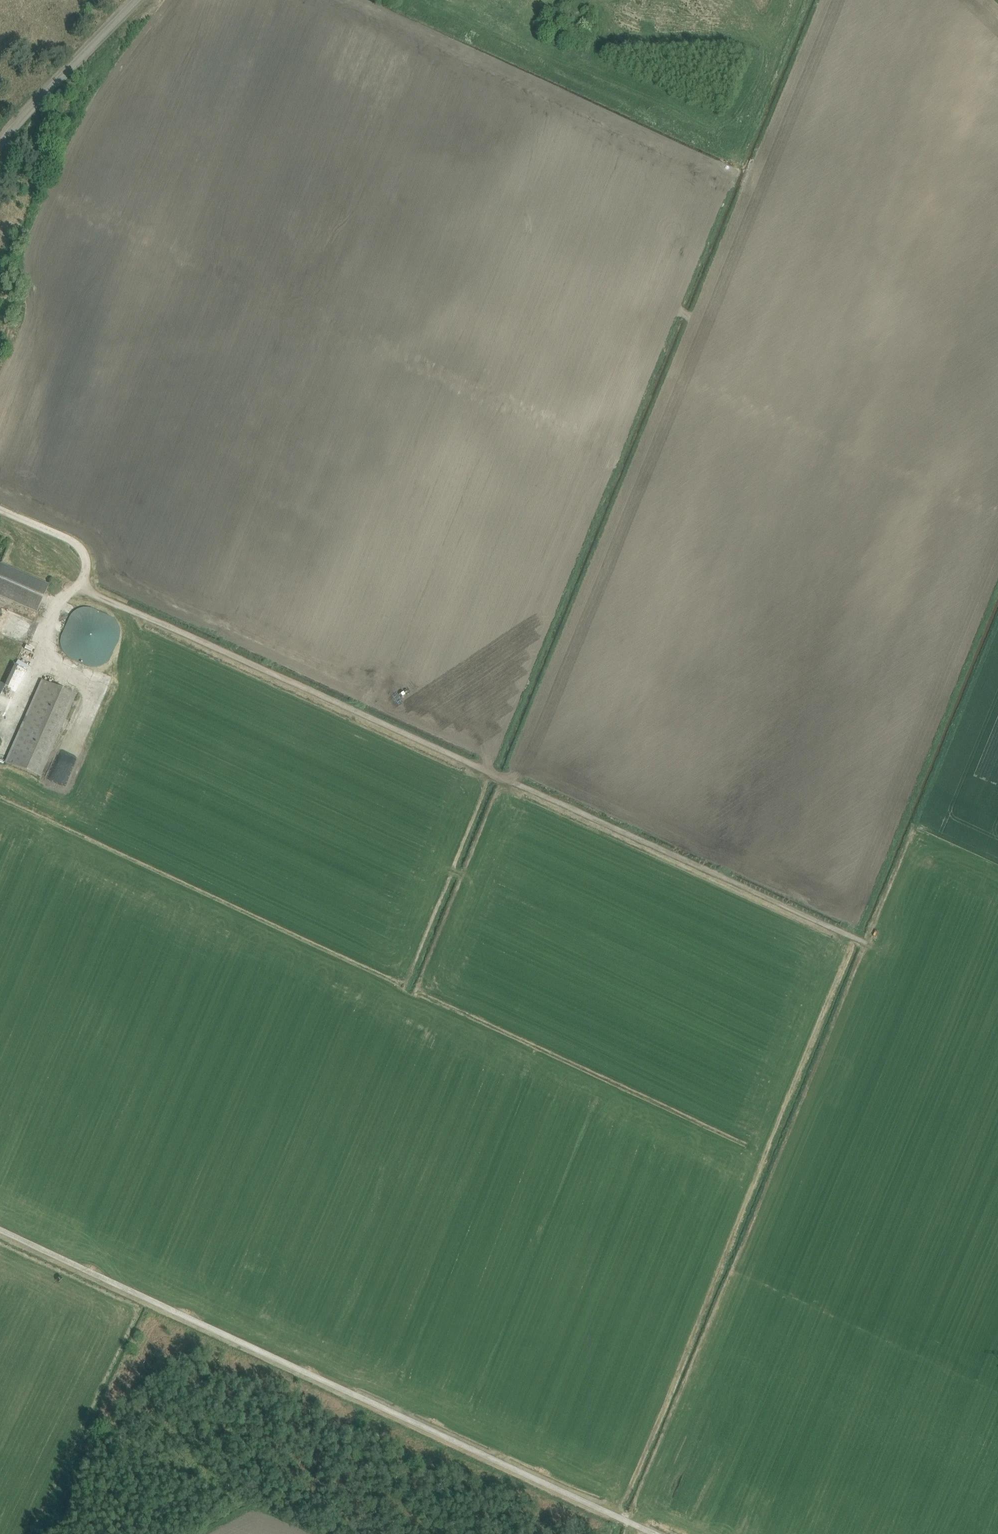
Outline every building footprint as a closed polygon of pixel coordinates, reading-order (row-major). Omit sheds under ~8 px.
[(37,612),(49,585),(0,563),(0,595),(37,612)] [(123,623),(75,605),(58,652),(106,669),(123,623)] [(37,776),(74,694),(42,680),(6,763),(37,776)]
